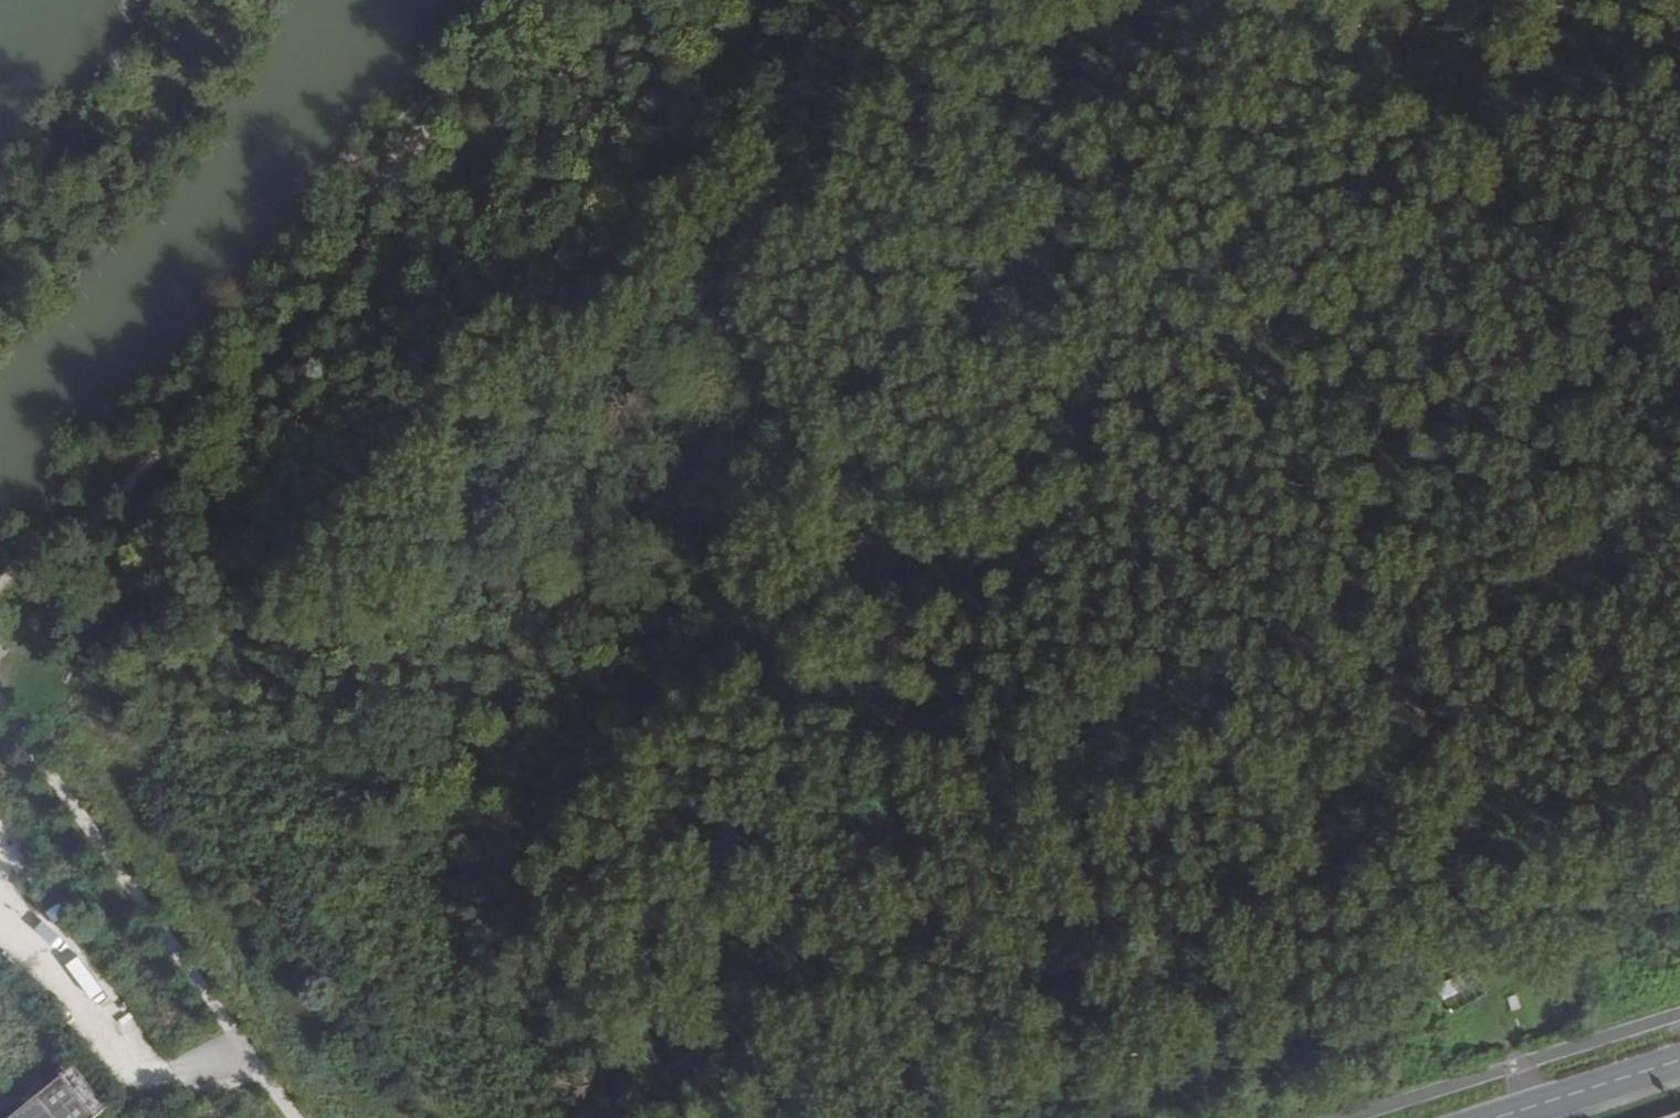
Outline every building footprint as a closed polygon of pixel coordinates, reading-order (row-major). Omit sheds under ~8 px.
[(1475,966),(1439,980),(1445,995),(1481,980),(1475,966)] [(110,1104),(75,1062),(8,1117),(93,1117),(110,1104)]
